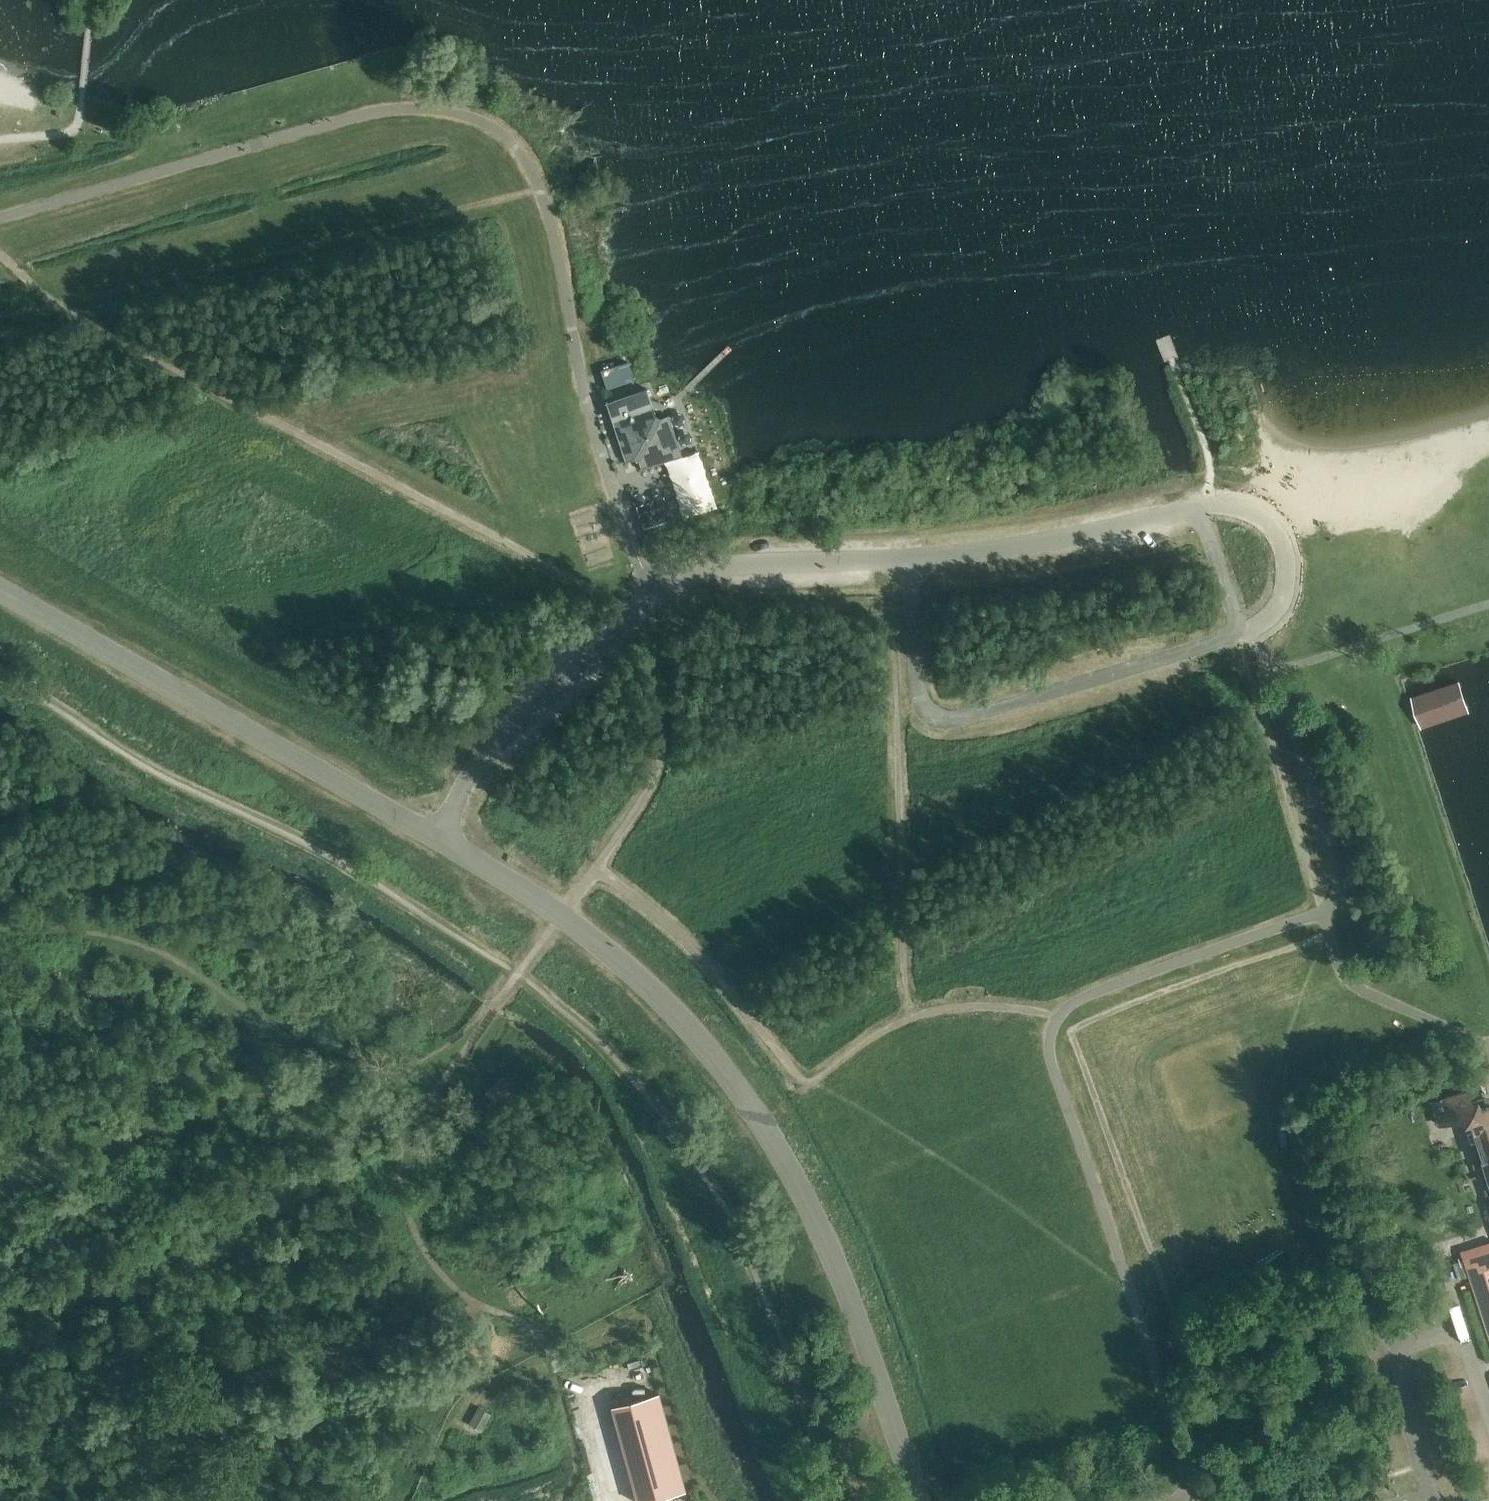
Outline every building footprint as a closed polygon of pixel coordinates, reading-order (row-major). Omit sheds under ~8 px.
[(625,359),(600,367),(606,385),(631,377),(625,359)] [(615,400),(609,411),(625,461),(633,458),(636,459),(639,461),(642,469),(673,459),(676,453),(678,448),(668,416),(660,418),(655,416),(652,409),(646,389),(615,400)] [(1411,697),(1421,728),(1469,712),(1459,680),(1411,697)] [(503,1076),(484,1093),(498,1108),(517,1091),(503,1076)] [(1431,1101),(1439,1126),(1467,1117),(1480,1161),(1481,1164),(1482,1164),(1488,1161),(1488,1104),(1474,1108),(1467,1088),(1440,1097),(1440,1098),(1431,1101)] [(1452,1263),(1457,1280),(1468,1276),(1471,1286),(1488,1343),(1488,1250),(1462,1259),(1462,1260),(1452,1263)] [(611,1406),(638,1500),(647,1500),(685,1491),(658,1393),(611,1406)] [(479,1407),(469,1424),(480,1431),(490,1413),(479,1407)]
